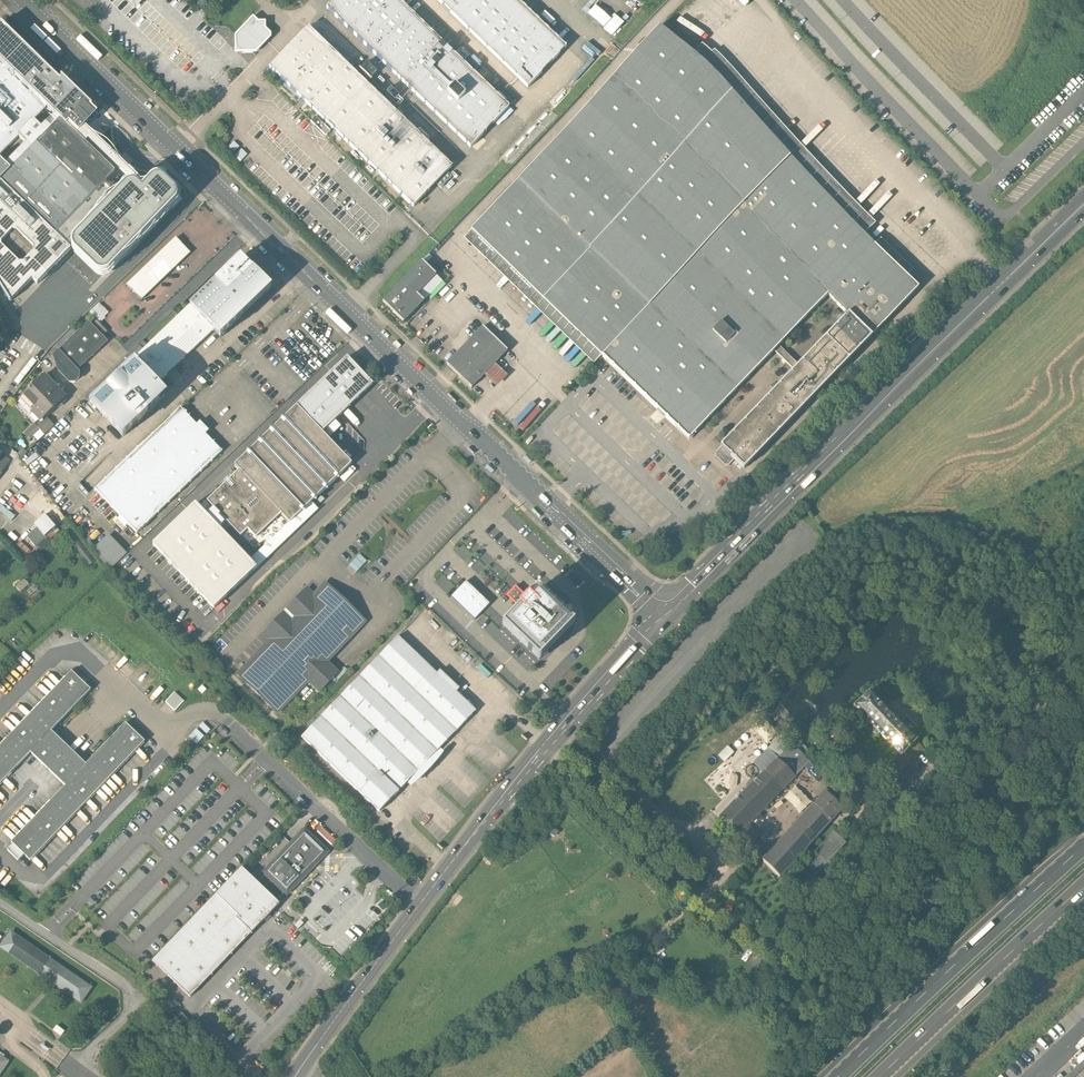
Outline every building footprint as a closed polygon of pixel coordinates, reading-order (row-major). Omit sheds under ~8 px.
[(327,8),(471,147),(509,107),(399,0),(334,0),(327,8)] [(528,87),(567,48),(517,0),(437,0),(528,87)] [(626,28),(616,17),(612,21),(596,5),(588,14),(613,40),(626,28)] [(253,16),(235,36),(235,53),(257,53),(272,37),(271,34),(266,29),(266,21),(259,22),(253,16)] [(47,107),(55,114),(67,126),(69,123),(79,133),(85,127),(76,119),(79,116),(80,117),(82,115),(90,113),(91,112),(92,111),(92,109),(73,90),(73,89),(62,79),(60,81),(1,24),(0,25),(0,61),(47,107)] [(308,27),(269,67),(414,206),(452,166),(308,27)] [(658,37),(464,239),(594,364),(601,356),(680,432),(689,440),(828,296),(848,315),(871,337),(919,288),(907,276),(912,271),(880,240),(874,245),(859,231),(868,221),(700,58),(690,68),(658,37)] [(47,107),(0,61),(0,156),(19,136),(34,121),(47,107)] [(27,144),(6,166),(11,170),(0,181),(54,233),(106,182),(115,173),(85,143),(67,126),(55,114),(42,128),(27,144)] [(34,121),(19,136),(27,144),(42,128),(34,121)] [(73,241),(72,244),(72,247),(72,250),(73,252),(96,275),(100,276),(106,276),(109,274),(176,204),(177,202),(178,199),(177,196),(176,193),(164,181),(160,179),(156,179),(152,181),(147,185),(146,185),(85,127),(79,133),(69,123),(67,126),(85,143),(88,140),(131,181),(119,194),(73,241)] [(0,181),(11,170),(6,166),(0,160),(0,182),(0,181)] [(10,302),(32,279),(37,284),(71,249),(69,248),(54,233),(0,181),(0,182),(0,285),(10,302)] [(119,194),(106,182),(54,233),(69,248),(72,244),(73,241),(119,194)] [(125,285),(166,244),(161,239),(119,279),(125,285)] [(175,239),(127,285),(141,300),(190,253),(175,239)] [(241,258),(90,402),(123,437),(165,396),(155,386),(214,330),(221,338),(271,289),(241,258)] [(422,262),(383,303),(403,322),(424,301),(417,294),(436,275),(422,262)] [(100,320),(108,312),(99,303),(90,311),(100,320)] [(848,315),(720,448),(721,448),(715,454),(716,459),(724,467),(729,467),(734,461),(744,470),(871,337),(848,315)] [(94,317),(53,356),(58,371),(69,383),(75,383),(80,378),(80,373),(78,371),(108,342),(103,336),(107,332),(94,317)] [(508,351),(483,327),(447,364),(471,388),(484,375),(495,364),(508,351)] [(347,358),(297,406),(328,440),(341,427),(335,421),(373,385),(347,358)] [(495,364),(484,375),(497,387),(508,376),(495,364)] [(65,398),(44,376),(20,398),(33,412),(35,410),(43,419),(46,417),(65,398)] [(235,466),(239,470),(207,501),(214,509),(220,515),(241,537),(248,530),(256,538),(281,514),(289,523),(290,523),(302,512),(305,512),(305,509),(311,503),(313,501),(317,501),(317,497),(325,490),(328,490),(328,486),(336,479),(340,479),(340,476),(351,464),(328,440),(297,406),(285,418),(281,418),(281,421),(273,429),(270,429),(270,432),(262,440),(258,440),(258,443),(250,451),(247,451),(247,454),(235,466)] [(180,407),(94,489),(137,534),(223,452),(206,434),(209,431),(204,426),(200,422),(197,424),(180,407)] [(38,441),(54,425),(46,417),(43,419),(37,426),(35,424),(25,433),(30,439),(33,436),(38,441)] [(27,452),(23,448),(17,454),(21,458),(27,452)] [(1,456),(0,458),(0,474),(10,463),(1,456)] [(250,561),(257,568),(318,509),(311,503),(305,509),(305,512),(302,512),(290,523),(289,523),(250,561)] [(196,504),(153,545),(214,608),(257,568),(250,561),(219,528),(224,523),(218,516),(220,515),(214,509),(207,515),(196,504)] [(38,528),(28,537),(34,546),(36,545),(42,551),(51,543),(51,540),(50,539),(64,527),(60,523),(55,528),(44,516),(34,524),(38,528)] [(94,561),(69,530),(64,534),(89,565),(94,561)] [(127,553),(108,534),(92,550),(109,571),(127,553)] [(24,580),(16,587),(20,592),(29,585),(24,580)] [(490,604),(466,582),(451,598),(474,620),(490,604)] [(329,587),(325,584),(313,596),(307,590),(265,634),(271,640),(238,675),(241,678),(278,713),(309,680),(319,691),(337,672),(326,662),(365,622),(364,621),(329,587)] [(33,585),(27,591),(31,596),(37,590),(33,585)] [(519,609),(502,627),(539,662),(574,625),(538,590),(529,599),(515,586),(506,596),(519,609)] [(398,637),(302,738),(379,812),(476,711),(456,692),(459,689),(440,671),(437,674),(398,637)] [(24,855),(31,861),(145,742),(126,723),(86,764),(51,731),(91,690),(72,672),(0,746),(0,785),(31,753),(65,786),(11,843),(13,844),(8,850),(18,861),(24,855)] [(917,740),(911,734),(916,729),(906,718),(901,723),(870,692),(844,717),(850,723),(851,722),(852,723),(860,716),(859,715),(860,713),(901,756),(916,741),(917,740)] [(175,693),(166,702),(175,711),(184,702),(175,693)] [(210,730),(202,723),(199,727),(206,734),(210,730)] [(197,729),(189,737),(196,745),(204,737),(197,729)] [(783,734),(768,749),(795,776),(804,766),(808,770),(813,766),(809,762),(810,761),(783,734)] [(924,749),(916,741),(901,756),(890,766),(899,775),(924,749)] [(782,789),(795,776),(768,749),(755,763),(764,772),(782,789)] [(720,817),(737,834),(747,824),(782,789),(764,772),(720,817)] [(814,805),(831,821),(842,808),(826,793),(814,805)] [(779,876),(831,821),(814,805),(771,851),(763,860),(779,876)] [(759,836),(747,824),(737,834),(749,846),(759,836)] [(326,849),(304,829),(278,856),(281,859),(268,872),(269,873),(266,876),(258,884),(276,901),(284,893),(283,892),(286,889),(287,890),(288,889),(289,891),(290,890),(291,890),(293,888),(292,887),(293,886),(292,885),(304,872),(305,874),(309,870),(308,868),(311,865),(312,865),(315,862),(315,863),(324,855),(322,853),(326,849)] [(844,842),(834,833),(814,854),(825,864),(844,842)] [(757,854),(763,860),(771,851),(765,845),(757,854)] [(242,868),(153,962),(190,998),(280,904),(276,901),(258,884),(242,868)] [(9,935),(0,950),(82,1001),(91,986),(9,935)] [(9,1062),(0,1056),(0,1076),(9,1062)] [(1083,1064),(1083,1056),(1061,1076),(1070,1076),(1083,1064)] [(1070,1076),(1083,1076),(1083,1064),(1070,1076)]
